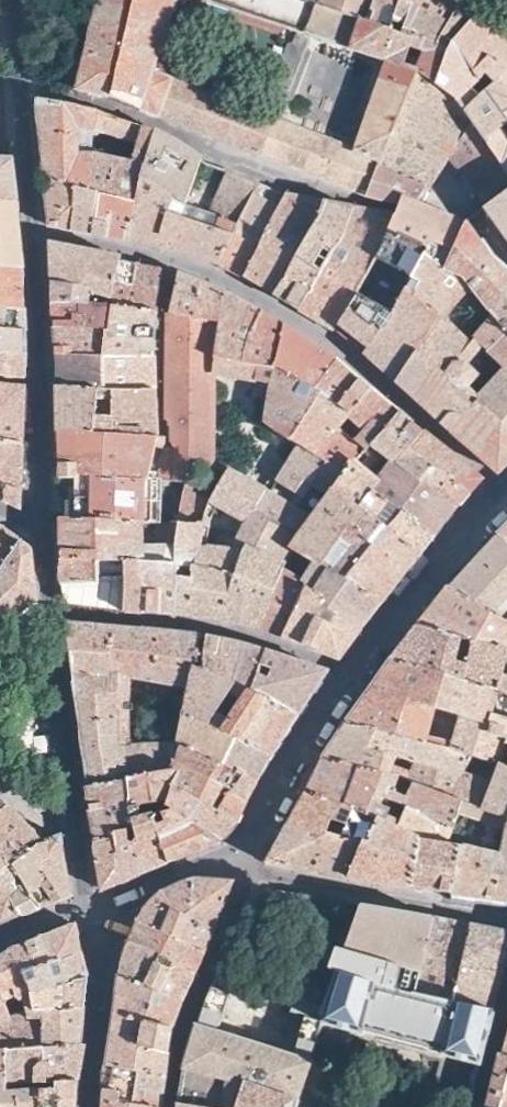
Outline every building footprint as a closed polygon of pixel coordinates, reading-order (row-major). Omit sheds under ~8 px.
[(237,141),(274,156),(313,170),(362,189),(367,190),(376,165),(378,162),(381,163),(417,71),(418,69),(415,67),(405,63),(409,47),(412,37),(401,33),(389,28),(368,20),(375,0),(317,0),(315,4),(302,0),(201,0),(210,3),(210,2),(299,31),(295,33),(291,42),(289,42),(288,42),(286,44),(285,46),(270,89),(270,91),(270,93),(272,94),(274,95),(268,109),(268,110),(268,111),(269,114),(157,70),(178,0),(96,0),(74,87),(112,94),(141,107),(142,106),(146,108),(219,134),(237,141)] [(389,28),(392,21),(404,26),(401,33),(412,37),(434,46),(437,39),(438,37),(440,36),(442,35),(443,33),(459,3),(456,0),(375,0),(368,20),(389,28)] [(434,46),(412,37),(409,47),(421,52),(415,67),(418,69),(417,71),(435,84),(450,42),(475,16),(467,8),(459,3),(443,33),(442,35),(440,36),(438,37),(437,39),(434,46)] [(454,97),(456,99),(463,110),(506,174),(506,136),(501,127),(506,123),(506,43),(497,33),(486,24),(475,16),(450,42),(435,84),(448,93),(454,97)] [(487,209),(499,198),(506,192),(506,174),(463,110),(456,99),(454,97),(448,93),(435,84),(417,71),(381,163),(378,162),(376,165),(427,185),(426,187),(430,189),(450,158),(474,191),(487,209)] [(38,96),(43,159),(45,187),(48,224),(60,226),(69,228),(73,185),(132,200),(140,171),(152,137),(155,128),(97,108),(39,96),(38,96)] [(193,181),(202,155),(201,154),(175,137),(171,135),(163,131),(155,128),(152,137),(140,171),(132,200),(134,200),(166,210),(175,193),(185,204),(193,181)] [(18,202),(18,157),(0,157),(0,199),(18,202)] [(194,208),(185,204),(175,193),(166,210),(134,200),(133,206),(126,239),(130,240),(153,245),(181,254),(218,265),(259,179),(252,176),(227,165),(206,212),(194,208)] [(383,194),(403,198),(416,202),(426,187),(427,185),(376,165),(367,190),(383,194)] [(259,179),(218,265),(220,265),(231,271),(243,278),(286,190),(279,187),(259,179)] [(73,185),(69,228),(84,231),(92,233),(107,235),(110,236),(126,239),(133,206),(134,200),(132,200),(73,185)] [(286,190),(243,278),(248,281),(258,286),(273,294),(317,218),(323,197),(300,193),(286,190)] [(499,198),(487,209),(506,237),(506,192),(499,198)] [(317,218),(273,294),(282,300),(287,302),(299,309),(346,232),(354,203),(331,199),(323,197),(317,218)] [(393,378),(414,397),(425,407),(485,461),(499,474),(506,467),(506,372),(503,367),(476,394),(468,386),(494,359),(486,352),(488,349),(471,336),(474,332),(457,317),(468,304),(485,321),(490,314),(461,278),(445,272),(470,222),(416,202),(403,198),(398,211),(336,329),(368,355),(373,359),(393,378)] [(0,199),(0,266),(23,268),(21,236),(18,202),(0,199)] [(346,232),(299,309),(304,312),(320,321),(336,329),(398,211),(381,208),(354,203),(346,232)] [(490,314),(506,296),(506,269),(495,259),(470,222),(445,272),(461,278),(490,314)] [(50,287),(50,303),(88,306),(89,291),(112,299),(120,259),(121,255),(119,254),(85,248),(48,243),(49,267),(50,285),(50,287)] [(112,299),(110,307),(127,308),(131,284),(134,262),(127,261),(120,259),(112,299)] [(147,265),(134,262),(131,284),(158,290),(158,289),(160,268),(147,265)] [(23,268),(0,266),(0,287),(25,289),(24,279),(23,268)] [(174,291),(170,311),(194,316),(200,280),(196,279),(191,277),(179,271),(174,291)] [(214,286),(200,280),(194,316),(211,319),(218,321),(221,301),(223,291),(218,288),(214,286)] [(158,290),(131,284),(127,308),(110,307),(105,328),(102,328),(102,353),(138,355),(155,356),(155,353),(155,343),(155,342),(158,293),(158,290)] [(26,308),(25,298),(25,289),(0,287),(0,307),(26,308)] [(221,301),(218,321),(216,332),(212,355),(240,361),(244,341),(259,311),(256,309),(249,305),(245,303),(237,299),(223,291),(221,301)] [(506,330),(506,296),(490,314),(506,330)] [(52,315),(53,327),(86,328),(102,328),(105,328),(110,307),(88,306),(50,303),(51,310),(52,315)] [(27,329),(27,319),(26,308),(0,307),(0,327),(27,329)] [(164,446),(159,477),(184,479),(188,480),(190,460),(203,463),(203,448),(206,448),(208,375),(211,319),(194,316),(170,311),(169,332),(169,334),(168,353),(168,364),(166,417),(170,425),(174,447),(164,446)] [(244,341),(240,361),(270,367),(278,335),(281,324),(271,319),(271,318),(259,311),(244,341)] [(490,314),(485,321),(474,332),(471,336),(488,349),(486,352),(494,359),(503,367),(506,372),(506,330),(490,314)] [(212,355),(208,375),(228,378),(254,383),(255,379),(267,382),(261,421),(295,443),(273,479),(275,481),(270,491),(264,487),(264,486),(227,465),(209,497),(206,501),(241,521),(246,511),(297,531),(307,518),(310,513),(295,505),(309,484),(324,459),(342,471),(352,457),(355,459),(363,451),(350,439),(351,437),(338,427),(306,402),(336,359),(310,342),(281,324),(278,335),(270,367),(240,361),(212,355)] [(27,355),(27,343),(27,329),(0,327),(0,352),(27,355)] [(54,340),(56,352),(99,353),(102,353),(102,328),(86,328),(53,327),(54,334),(54,340)] [(0,352),(0,376),(26,380),(26,370),(27,355),(0,352)] [(56,369),(55,385),(86,385),(95,386),(101,386),(99,353),(56,352),(55,354),(56,366),(56,369)] [(101,386),(110,386),(146,387),(156,387),(156,377),(155,373),(155,356),(138,355),(102,353),(99,353),(101,386)] [(363,451),(368,445),(398,409),(390,403),(376,391),(336,359),(306,402),(338,427),(347,418),(359,428),(351,437),(350,439),(363,451)] [(55,420),(55,431),(156,436),(156,408),(156,387),(146,387),(110,386),(110,414),(93,413),(95,386),(86,385),(55,385),(54,417),(55,420)] [(9,442),(22,444),(23,422),(25,388),(0,386),(0,441),(9,442)] [(398,409),(368,445),(386,458),(416,481),(430,462),(424,457),(408,446),(421,429),(411,420),(408,418),(398,409)] [(424,457),(430,462),(458,484),(469,494),(471,490),(475,485),(481,478),(460,461),(445,449),(421,429),(408,446),(424,457)] [(156,436),(55,431),(55,434),(56,455),(56,466),(58,477),(76,478),(76,472),(102,474),(126,475),(147,476),(154,446),(164,446),(165,436),(162,436),(156,436)] [(22,444),(9,442),(0,441),(0,498),(18,507),(19,505),(21,476),(22,444)] [(352,457),(342,471),(330,486),(373,520),(409,548),(420,556),(427,548),(436,537),(417,523),(371,489),(379,479),(373,474),(355,459),(352,457)] [(386,458),(373,474),(379,479),(371,489),(417,523),(436,537),(441,530),(443,527),(451,517),(456,510),(443,500),(416,481),(386,458)] [(291,549),(311,560),(352,584),(375,598),(383,603),(398,584),(401,581),(420,556),(409,548),(373,520),(330,486),(342,471),(324,459),(309,484),(325,494),(310,513),(307,518),(297,531),(286,546),(291,549)] [(430,462),(416,481),(443,500),(456,510),(462,502),(469,494),(458,484),(430,462)] [(76,478),(58,477),(58,485),(58,496),(58,516),(142,521),(158,522),(159,477),(147,476),(126,475),(102,474),(76,472),(76,478)] [(181,493),(176,522),(199,521),(206,501),(209,497),(194,491),(197,482),(188,480),(184,479),(181,493)] [(241,521),(233,537),(286,560),(291,549),(286,546),(297,531),(246,511),(241,521)] [(142,521),(58,516),(58,518),(58,535),(59,558),(86,560),(93,559),(118,560),(126,560),(163,562),(165,544),(158,545),(143,545),(142,521)] [(176,522),(176,544),(176,586),(176,612),(187,614),(203,616),(214,617),(235,622),(257,627),(283,567),(286,560),(233,537),(229,544),(207,542),(203,546),(201,546),(203,521),(199,521),(176,522)] [(158,522),(158,545),(165,544),(176,544),(176,522),(158,522)] [(498,534),(506,545),(506,525),(498,534)] [(3,563),(18,539),(17,538),(3,528),(0,527),(0,561),(3,563)] [(495,614),(506,621),(506,619),(506,545),(498,534),(480,553),(450,586),(478,603),(495,614)] [(4,622),(37,599),(35,590),(31,560),(30,552),(28,549),(18,539),(3,563),(0,567),(0,618),(4,622)] [(176,586),(176,544),(165,544),(163,562),(126,560),(125,609),(127,609),(128,609),(134,610),(151,611),(157,611),(176,612),(176,586)] [(60,569),(61,580),(93,580),(93,559),(86,560),(59,558),(59,560),(60,565),(60,569)] [(98,605),(125,609),(126,560),(118,560),(93,559),(93,580),(61,580),(62,588),(62,592),(63,601),(77,602),(84,603),(98,605)] [(311,560),(300,577),(299,578),(307,586),(332,606),(346,617),(361,631),(368,622),(371,618),(383,603),(375,598),(352,584),(311,560)] [(300,577),(283,567),(257,627),(271,632),(283,636),(307,586),(299,578),(300,577)] [(350,645),(361,631),(346,617),(332,606),(307,586),(283,636),(291,639),(325,652),(340,658),(350,645)] [(460,635),(469,638),(483,641),(506,646),(504,656),(506,657),(506,619),(506,621),(495,614),(478,603),(450,586),(435,604),(418,625),(434,629),(460,635)] [(198,633),(159,630),(65,621),(73,684),(83,762),(86,784),(124,776),(167,769),(171,758),(173,759),(178,741),(174,739),(191,664),(193,664),(193,661),(198,633)] [(404,642),(391,658),(403,662),(412,666),(413,663),(448,674),(473,682),(498,688),(502,666),(504,656),(506,646),(483,641),(469,638),(464,662),(455,660),(460,635),(434,629),(418,625),(404,642)] [(204,634),(199,667),(232,681),(243,643),(235,641),(204,634)] [(243,643),(232,681),(225,692),(238,699),(245,688),(247,688),(255,671),(259,662),(265,649),(261,648),(259,647),(254,646),(243,643)] [(247,688),(245,688),(247,689),(256,692),(275,703),(298,717),(306,705),(313,695),(331,669),(293,657),(265,649),(259,662),(269,667),(266,678),(255,671),(247,688)] [(367,693),(348,720),(378,729),(397,735),(409,697),(438,706),(448,674),(413,663),(412,666),(403,662),(391,658),(367,693)] [(199,667),(193,664),(191,664),(174,739),(178,741),(257,781),(259,778),(269,759),(281,742),(298,717),(275,703),(256,692),(247,689),(245,688),(238,699),(227,716),(214,710),(225,692),(232,681),(199,667)] [(498,688),(501,689),(506,692),(506,668),(502,666),(498,688)] [(473,682),(448,674),(438,706),(451,710),(492,724),(495,712),(501,689),(498,688),(473,682)] [(438,706),(409,697),(397,735),(429,741),(438,706)] [(492,724),(451,710),(441,745),(473,755),(493,760),(500,733),(491,730),(492,724)] [(495,712),(492,724),(491,730),(500,733),(506,735),(506,717),(495,712)] [(337,736),(322,757),(381,771),(387,751),(371,749),(378,729),(348,720),(337,736)] [(397,735),(378,729),(371,749),(387,751),(381,771),(396,774),(410,779),(459,799),(464,801),(471,772),(468,770),(473,755),(441,745),(429,741),(397,735)] [(257,781),(178,741),(173,759),(249,798),(253,789),(257,781)] [(314,775),(306,791),(323,797),(339,802),(364,813),(372,794),(388,800),(404,807),(429,817),(452,826),(456,811),(459,799),(410,779),(403,795),(393,790),(396,774),(381,771),(322,757),(314,775)] [(243,808),(249,798),(173,759),(171,758),(167,769),(176,767),(171,782),(238,821),(243,810),(243,808)] [(506,816),(506,764),(501,762),(483,809),(506,816)] [(217,844),(238,821),(171,782),(176,767),(167,769),(124,776),(127,803),(132,826),(141,874),(173,861),(191,854),(217,844)] [(124,776),(86,784),(88,794),(94,837),(112,833),(111,829),(132,826),(127,803),(124,776)] [(323,797),(306,791),(296,810),(286,829),(366,839),(376,815),(384,819),(388,808),(388,800),(372,794),(364,813),(339,802),(323,797)] [(8,802),(0,795),(0,810),(8,802)] [(460,842),(451,891),(486,897),(490,898),(506,901),(506,816),(483,809),(464,801),(459,799),(456,811),(503,827),(497,850),(460,841),(460,842)] [(42,840),(32,828),(8,802),(0,810),(0,857),(7,865),(10,863),(30,848),(42,840)] [(416,835),(416,836),(448,841),(452,826),(429,817),(404,807),(402,813),(396,810),(392,822),(416,835)] [(275,848),(267,863),(286,865),(386,881),(409,885),(416,836),(416,835),(392,822),(384,819),(376,815),(366,839),(286,829),(275,848)] [(122,881),(141,874),(132,826),(111,829),(112,833),(94,837),(100,877),(102,889),(122,881)] [(42,870),(48,878),(53,884),(64,900),(71,897),(67,869),(61,835),(42,840),(30,848),(38,864),(42,870)] [(448,841),(416,836),(409,885),(436,889),(451,891),(460,842),(448,841)] [(53,884),(48,878),(41,884),(34,876),(42,870),(38,864),(30,848),(10,863),(12,864),(31,895),(40,908),(52,904),(64,900),(53,884)] [(40,908),(31,895),(12,864),(10,863),(7,865),(0,871),(0,887),(12,902),(20,916),(30,912),(40,908)] [(151,902),(136,920),(169,934),(189,942),(205,949),(206,946),(219,913),(232,880),(206,879),(194,878),(180,882),(164,891),(152,901),(151,902)] [(20,916),(12,902),(0,887),(0,923),(20,916)] [(356,1032),(360,1033),(362,1031),(444,1054),(481,1064),(484,1053),(489,1028),(494,1009),(457,1000),(416,991),(437,916),(396,909),(357,903),(341,946),(333,968),(328,984),(320,1022),(356,1032)] [(437,916),(416,991),(457,1000),(494,1009),(501,976),(506,951),(506,931),(475,924),(437,916)] [(156,950),(159,952),(172,960),(192,974),(193,972),(199,960),(205,949),(189,942),(169,934),(136,920),(132,931),(128,939),(143,945),(156,950)] [(58,959),(81,950),(78,937),(75,923),(51,933),(47,934),(24,942),(23,943),(28,956),(31,955),(36,966),(58,959)] [(124,954),(118,975),(156,991),(180,1001),(181,997),(186,987),(192,974),(172,960),(169,966),(155,960),(159,952),(156,950),(143,945),(128,939),(124,954)] [(9,950),(0,955),(0,1048),(81,1043),(82,1028),(83,1022),(84,1005),(32,1011),(30,992),(29,992),(22,971),(36,966),(31,955),(28,956),(23,943),(23,944),(9,950)] [(65,984),(87,976),(84,964),(81,950),(58,959),(36,966),(22,971),(29,992),(30,992),(65,984)] [(215,977),(197,1021),(216,1028),(226,993),(237,997),(242,999),(251,966),(223,957),(215,977)] [(104,1063),(166,1074),(167,1063),(173,1026),(173,1025),(180,1001),(156,991),(118,975),(109,1029),(104,1063)] [(188,1049),(185,1060),(295,1096),(296,1087),(299,1079),(306,1061),(308,1057),(309,1058),(314,1041),(320,1022),(328,984),(296,975),(286,1013),(302,1017),(293,1053),(226,1031),(216,1028),(197,1021),(196,1023),(194,1026),(193,1029),(191,1038),(188,1049)] [(86,990),(87,976),(65,984),(30,992),(32,1011),(84,1005),(86,990)] [(242,999),(237,997),(226,1031),(293,1053),(302,1017),(286,1013),(242,999)] [(10,1088),(9,1081),(42,1080),(53,1080),(57,1080),(76,1079),(80,1063),(80,1061),(84,1043),(81,1043),(0,1048),(0,1089),(10,1088)] [(491,1106),(506,1106),(506,1056),(504,1055),(492,1103),(491,1106)] [(185,1060),(184,1063),(179,1094),(177,1106),(297,1106),(298,1097),(295,1096),(185,1060)] [(100,1099),(158,1106),(161,1106),(161,1103),(163,1093),(163,1091),(166,1074),(104,1063),(103,1074),(101,1091),(100,1099)] [(40,1088),(38,1106),(74,1106),(76,1079),(57,1080),(57,1087),(40,1088)] [(0,1089),(0,1106),(38,1106),(40,1088),(10,1088),(0,1089)] [(100,1099),(100,1106),(99,1106),(158,1106),(100,1099)]
